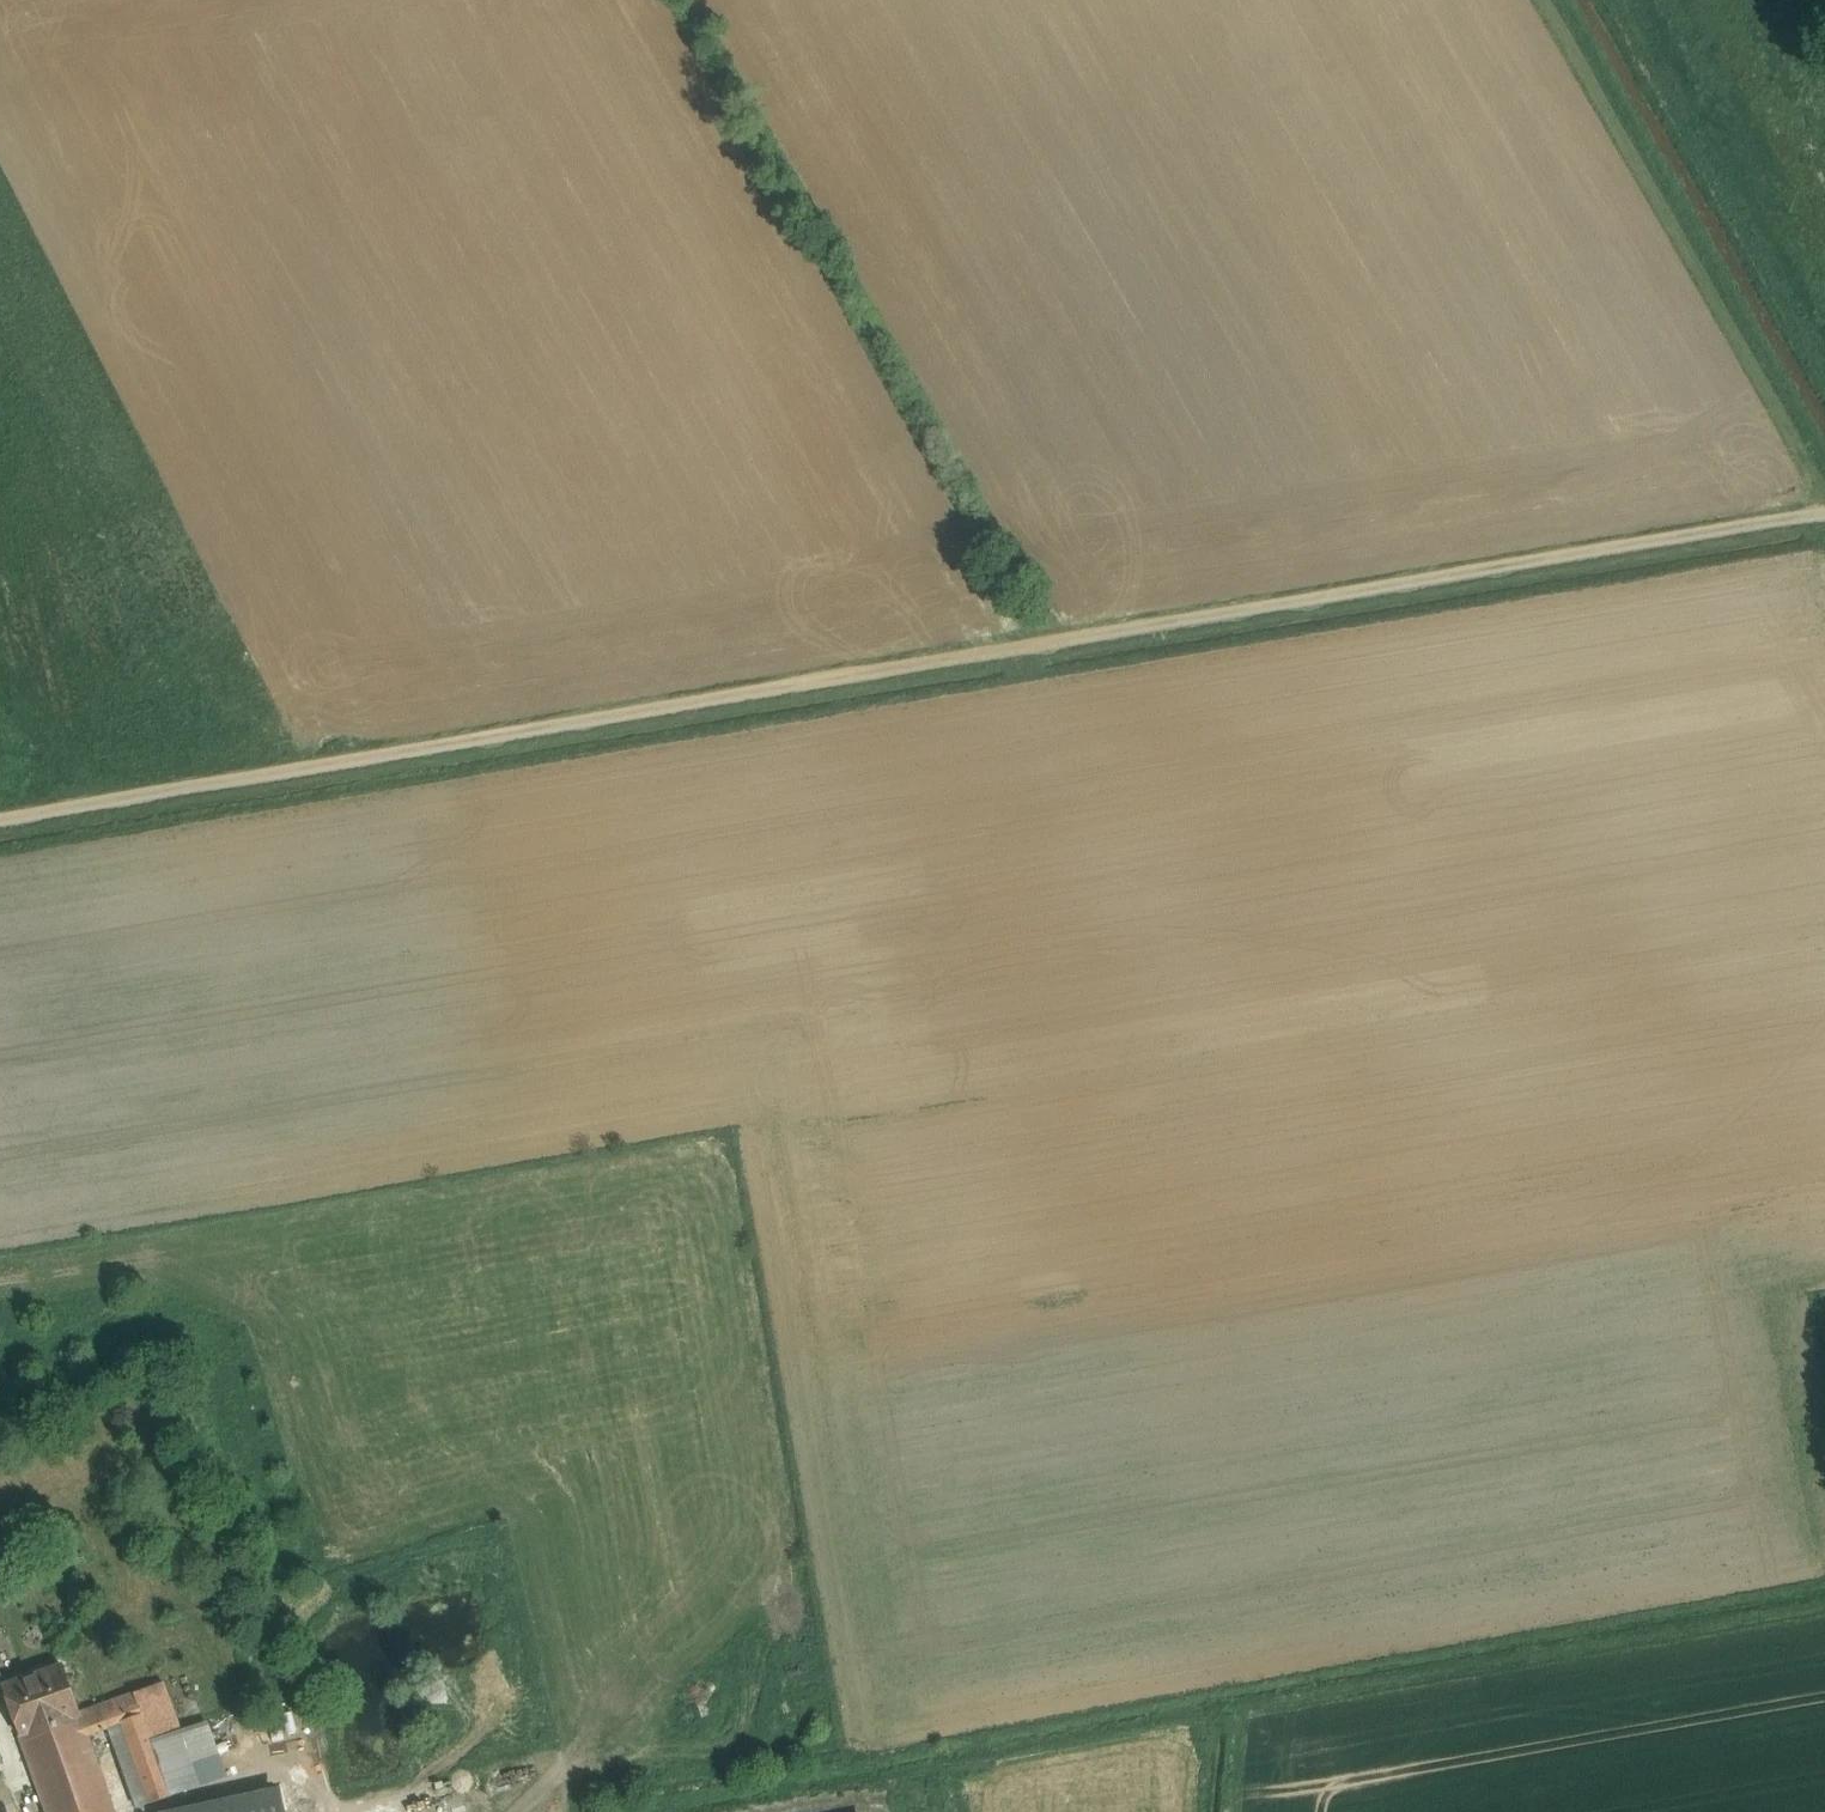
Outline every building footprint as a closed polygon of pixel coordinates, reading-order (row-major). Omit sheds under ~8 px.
[(73,1664),(3,1689),(22,1744),(92,1720),(90,1713),(73,1664)] [(143,1811),(162,1811),(240,1784),(218,1722),(191,1732),(173,1683),(90,1713),(92,1720),(100,1741),(116,1735),(143,1811)] [(46,1811),(124,1811),(100,1741),(92,1720),(22,1744),(46,1811)] [(289,1790),(187,1811),(294,1811),(289,1790)]
